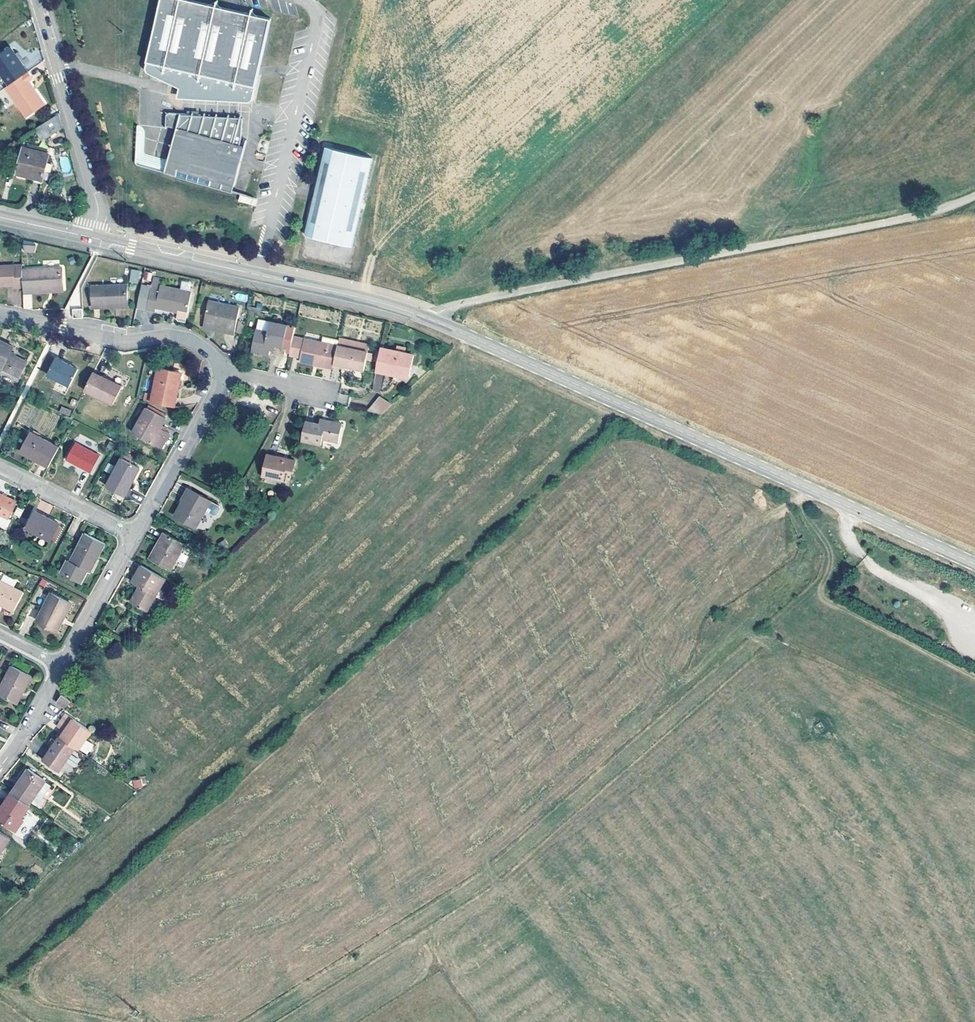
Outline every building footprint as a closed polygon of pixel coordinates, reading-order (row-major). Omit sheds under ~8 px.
[(271,18),(191,0),(161,0),(145,67),(145,70),(146,71),(148,73),(179,88),(185,91),(184,99),(247,102),(249,102),(252,100),(253,98),(271,18)] [(11,47),(0,54),(0,71),(9,85),(28,71),(11,47)] [(45,104),(29,81),(33,79),(28,71),(9,85),(5,87),(26,117),(45,104)] [(184,99),(185,91),(179,88),(176,98),(184,99)] [(42,140),(63,128),(59,113),(35,128),(42,140)] [(234,186),(245,147),(239,146),(241,139),(243,119),(168,113),(166,115),(163,126),(174,128),(158,172),(226,191),(228,185),(234,186)] [(352,246),(373,158),(326,147),(305,235),(352,246)] [(23,148),(17,174),(43,180),(49,154),(23,148)] [(59,157),(62,173),(71,172),(68,156),(59,157)] [(253,205),(255,198),(240,194),(238,201),(253,205)] [(24,252),(34,253),(36,245),(24,244),(24,252)] [(23,288),(22,265),(0,266),(0,286),(14,285),(14,288),(23,288)] [(62,268),(23,270),(23,288),(24,293),(32,293),(32,290),(63,288),(62,268)] [(140,271),(133,269),(131,282),(138,283),(140,271)] [(161,286),(162,279),(153,278),(151,288),(160,289),(161,286)] [(180,289),(190,290),(191,282),(181,281),(180,289)] [(92,286),(93,308),(101,307),(101,304),(128,303),(127,285),(92,286)] [(160,289),(151,288),(147,308),(155,310),(156,307),(179,312),(187,313),(192,292),(161,286),(160,289)] [(32,308),(32,294),(22,294),(23,308),(32,308)] [(240,307),(209,301),(204,323),(227,328),(226,332),(234,334),(240,307)] [(262,310),(250,307),(249,313),(261,315),(262,310)] [(83,318),(83,309),(73,309),(73,318),(83,318)] [(132,323),(141,326),(145,311),(136,309),(132,323)] [(186,322),(187,313),(179,312),(177,318),(179,320),(186,322)] [(293,337),(295,327),(259,319),(257,330),(256,329),(251,351),(269,355),(270,350),(272,344),(275,345),(282,347),(282,350),(290,352),(293,337)] [(227,328),(204,323),(203,327),(226,332),(227,328)] [(339,340),(323,336),(322,343),(305,339),(301,357),(300,361),(333,368),(334,364),(338,345),(339,340)] [(305,339),(293,337),(290,352),(289,354),(301,357),(305,339)] [(339,340),(338,345),(366,351),(368,344),(339,338),(339,340)] [(0,340),(0,368),(19,377),(27,361),(10,353),(13,346),(0,340)] [(366,351),(338,345),(334,364),(364,371),(368,351),(366,351)] [(381,348),(376,371),(396,375),(397,373),(409,376),(414,355),(381,348)] [(70,386),(78,369),(56,357),(47,374),(70,386)] [(179,372),(159,368),(153,394),(151,402),(174,407),(178,390),(175,389),(179,372)] [(113,405),(122,386),(101,375),(100,377),(93,373),(84,390),(113,405)] [(151,402),(153,394),(146,393),(144,400),(151,402)] [(392,404),(380,396),(368,410),(382,413),(392,404)] [(72,410),(62,406),(60,411),(70,415),(72,410)] [(147,407),(133,432),(161,448),(170,433),(165,430),(160,427),(162,424),(166,418),(147,407)] [(320,424),(306,421),(302,440),(321,445),(322,439),(338,442),(342,424),(320,419),(320,424)] [(59,447),(31,432),(20,451),(49,467),(59,447)] [(100,456),(76,442),(67,459),(91,472),(100,456)] [(126,452),(122,458),(133,463),(136,457),(126,452)] [(296,461),(267,454),(262,476),(284,480),(286,470),(293,472),(296,461)] [(122,457),(106,486),(125,496),(140,468),(133,463),(122,458),(122,457)] [(210,501),(189,489),(175,516),(195,527),(205,509),(210,501)] [(0,493),(0,525),(5,528),(8,527),(11,519),(9,518),(17,501),(0,493)] [(210,501),(205,509),(214,514),(217,514),(220,508),(219,506),(210,501)] [(51,540),(60,524),(35,511),(26,528),(51,540)] [(185,544),(164,532),(149,558),(170,570),(185,544)] [(90,572),(105,543),(85,533),(70,562),(68,560),(61,572),(81,583),(87,570),(90,572)] [(147,610),(165,579),(141,565),(132,581),(139,586),(131,601),(147,610)] [(335,577),(343,570),(341,567),(333,574),(335,577)] [(13,611),(23,592),(0,580),(0,604),(13,611)] [(71,603),(51,593),(37,621),(57,631),(71,603)] [(32,676),(12,665),(0,688),(0,695),(17,704),(32,676)] [(64,707),(71,701),(62,694),(57,702),(64,707)] [(78,750),(91,731),(66,714),(62,720),(66,723),(65,724),(62,728),(57,735),(59,737),(75,748),(78,750)] [(59,770),(75,748),(59,737),(44,759),(59,770)] [(37,793),(46,780),(28,768),(11,793),(29,805),(37,793)] [(141,779),(133,781),(135,788),(142,787),(141,779)] [(43,797),(52,785),(46,780),(37,793),(43,797)] [(30,806),(29,805),(11,793),(2,806),(5,808),(0,814),(0,822),(15,832),(23,820),(21,818),(30,806)] [(354,815),(348,819),(351,823),(357,819),(354,815)] [(208,823),(212,828),(216,824),(212,819),(208,823)] [(10,838),(0,831),(0,853),(10,838)] [(331,872),(338,868),(332,860),(326,864),(331,872)] [(155,904),(161,897),(159,895),(153,902),(155,904)] [(93,949),(98,944),(81,926),(76,930),(93,949)] [(54,988),(49,983),(41,989),(40,988),(38,990),(45,997),(54,988)]
